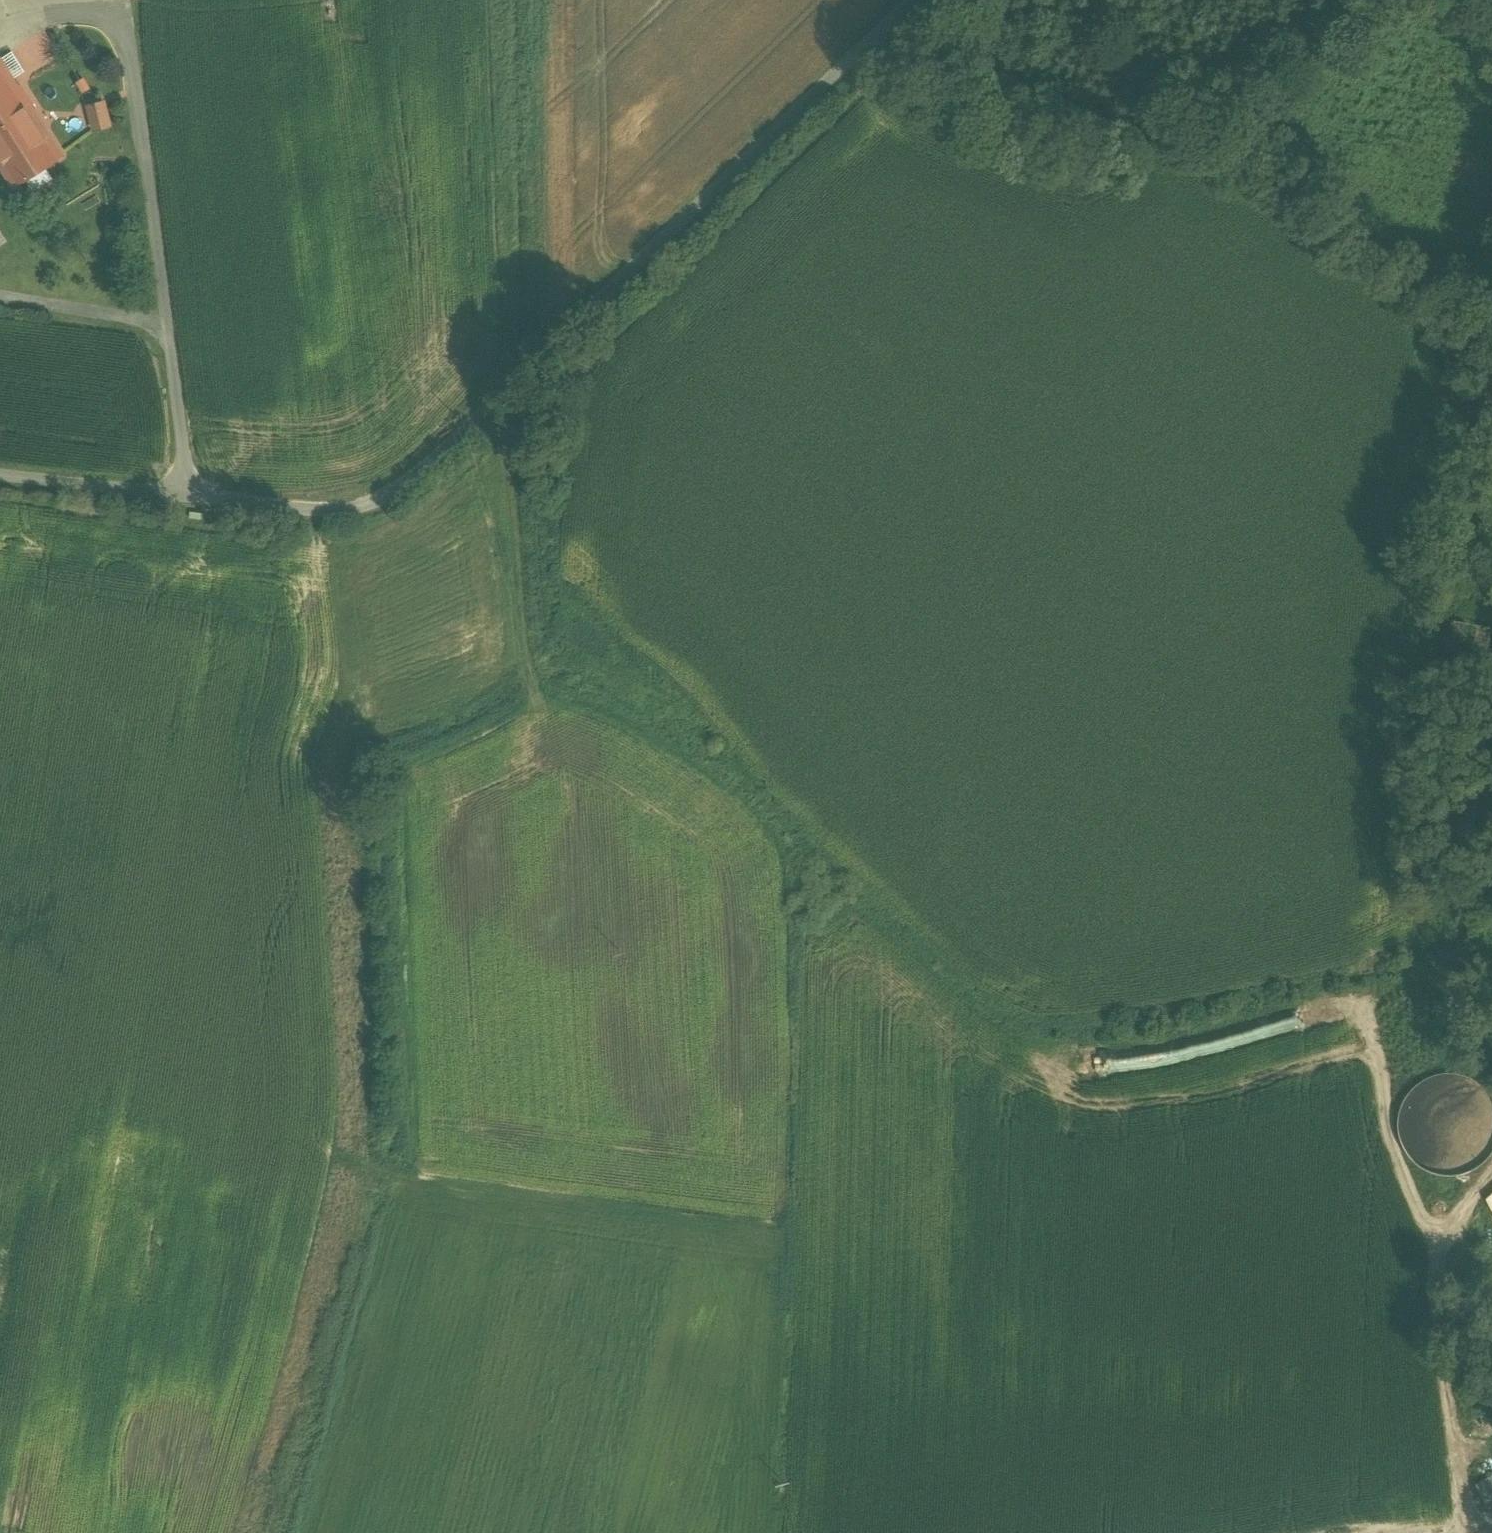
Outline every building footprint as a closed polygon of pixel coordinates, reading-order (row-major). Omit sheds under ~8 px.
[(15,186),(60,157),(31,112),(32,106),(21,89),(15,88),(0,64),(0,162),(15,186)] [(104,103),(89,107),(94,130),(110,126),(104,103)] [(1403,1101),(1398,1126),(1405,1151),(1421,1168),(1447,1176),(1473,1171),(1491,1153),(1491,1094),(1474,1077),(1454,1072),(1424,1079),(1403,1101)] [(1476,1486),(1490,1512),(1491,1511),(1491,1477),(1476,1486)]
